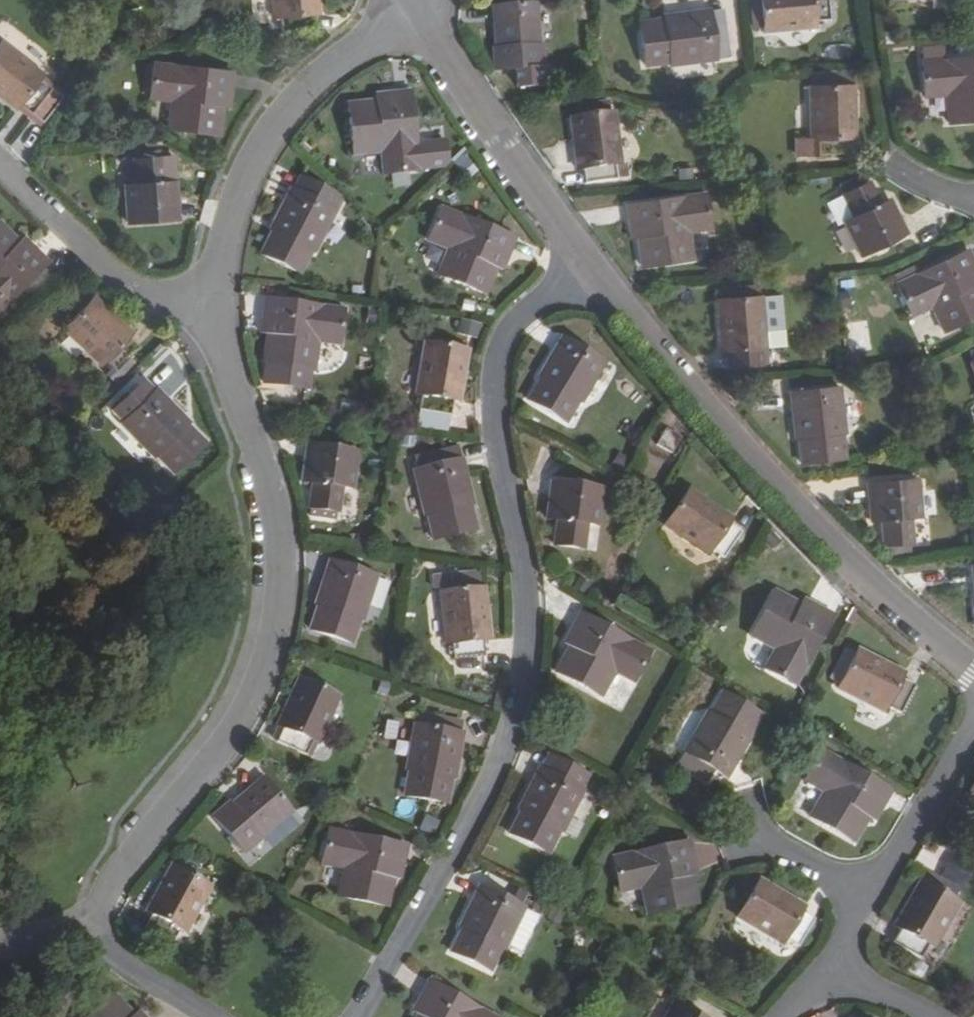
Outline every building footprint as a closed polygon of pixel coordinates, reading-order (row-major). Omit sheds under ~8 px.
[(317,13),(316,0),(272,0),(274,17),(279,17),(280,33),(313,29),(312,14),(317,13)] [(752,29),(763,28),(764,32),(815,27),(815,22),(831,21),(828,0),(749,0),(752,29)] [(493,23),(498,23),(500,49),(495,49),(492,49),(494,70),(544,67),(542,46),(539,46),(536,4),(492,7),(493,23)] [(724,8),(711,10),(711,11),(717,59),(730,57),(724,8)] [(717,59),(711,11),(672,15),(673,20),(664,21),(639,24),(644,66),(670,63),(671,66),(717,61),(717,59)] [(41,74),(0,43),(0,96),(15,108),(17,105),(30,114),(50,88),(38,79),(41,74)] [(920,46),(922,62),(945,60),(944,44),(920,46)] [(921,62),(923,91),(948,89),(948,96),(950,124),(973,122),(973,58),(945,60),(922,62),(921,62)] [(168,129),(218,135),(223,107),(224,92),(230,93),(233,73),(153,64),(149,91),(172,94),(172,102),(168,129)] [(821,75),(810,75),(811,138),(811,141),(817,141),(817,156),(850,156),(850,139),(854,139),(852,72),(821,73),(821,75)] [(50,88),(30,114),(41,122),(64,92),(54,84),(41,74),(38,79),(50,88)] [(172,94),(149,91),(148,99),(172,102),(172,94)] [(348,104),(353,153),(381,150),(388,150),(390,174),(419,171),(419,170),(448,167),(445,140),(416,143),(410,91),(392,93),(392,99),(376,101),(348,104)] [(392,93),(375,94),(376,101),(392,99),(392,93)] [(614,114),(611,115),(610,104),(573,109),(574,120),(570,120),(577,171),(582,171),(584,185),(617,182),(616,167),(620,166),(614,114)] [(811,138),(794,138),(794,157),(817,156),(817,141),(811,141),(811,138)] [(388,150),(381,150),(385,174),(390,174),(388,150)] [(363,157),(364,173),(381,173),(381,156),(363,157)] [(164,183),(162,158),(133,160),(134,185),(124,186),(127,223),(178,219),(174,182),(164,183)] [(869,183),(863,173),(838,186),(843,195),(842,195),(854,218),(844,222),(862,256),(908,234),(890,201),(881,205),(869,183)] [(309,182),(300,177),(294,188),(303,193),(309,182)] [(274,222),(277,223),(273,230),(261,253),(299,272),(311,250),(314,251),(335,210),(333,209),(339,197),(309,182),(303,193),(294,188),(292,187),(274,222)] [(706,193),(625,206),(628,225),(635,224),(638,240),(642,268),(691,261),(687,232),(687,225),(710,222),(706,193)] [(854,218),(842,195),(828,202),(840,225),(844,222),(854,218)] [(439,275),(486,294),(497,267),(502,254),(508,257),(516,237),(441,207),(430,234),(452,242),(450,249),(439,275)] [(710,222),(687,225),(687,232),(711,228),(710,222)] [(48,262),(34,248),(29,252),(18,242),(0,224),(0,311),(48,262)] [(635,224),(628,225),(631,241),(638,240),(635,224)] [(430,234),(428,239),(450,249),(452,242),(430,234)] [(23,237),(18,242),(29,252),(34,248),(23,237)] [(896,285),(908,311),(930,301),(934,307),(946,331),(973,318),(973,278),(971,271),(973,270),(973,262),(969,251),(915,275),(912,268),(894,276),(898,284),(896,285)] [(508,257),(502,254),(497,267),(503,270),(508,257)] [(848,290),(837,293),(840,308),(851,306),(848,290)] [(127,337),(130,334),(93,298),(64,329),(101,364),(104,361),(116,371),(139,348),(127,337)] [(262,318),(268,318),(266,334),(262,362),(312,369),(316,340),(317,334),(340,338),(345,309),(265,298),(262,318)] [(759,351),(764,351),(760,299),(717,302),(721,354),(726,353),(728,368),(761,366),(759,351)] [(934,307),(930,301),(908,311),(912,317),(934,307)] [(268,318),(262,318),(260,333),(266,334),(268,318)] [(467,321),(465,332),(477,335),(480,324),(467,321)] [(340,338),(317,334),(316,340),(340,344),(340,338)] [(604,362),(562,337),(542,370),(545,372),(541,379),(528,401),(564,423),(578,400),(580,402),(604,362)] [(458,401),(467,350),(424,342),(415,393),(420,394),(417,409),(449,415),(453,399),(458,401)] [(840,387),(790,392),(793,431),(799,430),(799,440),(802,464),(844,461),(841,435),(845,434),(840,387)] [(174,473),(204,443),(186,425),(181,420),(184,417),(157,389),(121,423),(154,457),(156,454),(174,473)] [(184,417),(181,420),(186,425),(189,422),(184,417)] [(673,452),(680,439),(666,431),(659,444),(673,452)] [(351,488),(357,451),(307,444),(302,480),(312,482),(308,508),(309,508),(308,515),(334,520),(335,512),(338,512),(341,487),(351,488)] [(434,539),(475,529),(469,506),(467,498),(471,497),(458,445),(411,457),(425,515),(428,515),(434,539)] [(619,473),(629,459),(619,451),(609,466),(619,473)] [(911,518),(922,517),(918,479),(867,485),(870,523),(881,522),(883,547),(885,547),(886,558),(913,555),(912,543),(913,543),(911,518)] [(597,525),(602,487),(552,480),(547,518),(557,519),(554,545),(583,549),(587,523),(597,525)] [(729,523),(732,519),(690,489),(665,524),(708,553),(711,550),(723,559),(741,532),(729,523)] [(771,530),(763,538),(773,549),(781,541),(771,530)] [(376,576),(329,560),(317,596),(321,598),(319,606),(311,630),(351,643),(359,619),(362,620),(376,576)] [(443,590),(443,592),(440,592),(446,643),(451,643),(453,658),(485,655),(483,640),(488,640),(483,587),(478,588),(476,583),(480,582),(478,570),(432,574),(434,590),(443,590)] [(377,577),(372,605),(383,607),(388,580),(377,577)] [(591,585),(578,577),(572,587),(585,595),(591,585)] [(773,590),(749,635),(775,648),(781,652),(770,673),(796,686),(833,615),(815,605),(812,611),(799,604),(773,590)] [(802,598),(799,604),(812,611),(815,605),(802,598)] [(556,672),(599,696),(614,671),(617,665),(638,677),(651,652),(581,613),(571,631),(577,634),(569,647),(556,672)] [(577,634),(571,631),(564,644),(569,647),(577,634)] [(781,652),(775,648),(765,670),(770,673),(781,652)] [(857,649),(854,654),(845,649),(830,679),(839,683),(837,688),(884,711),(886,707),(900,714),(914,685),(901,678),(903,673),(857,649)] [(617,665),(614,671),(635,683),(638,677),(617,665)] [(317,743),(338,696),(299,678),(278,725),(282,727),(275,742),(306,755),(313,741),(317,743)] [(386,696),(391,683),(380,679),(376,693),(386,696)] [(684,752),(727,776),(746,744),(743,743),(747,735),(760,713),(724,691),(710,714),(707,712),(684,752)] [(404,796),(447,804),(451,779),(452,771),(456,772),(463,732),(414,723),(406,770),(409,772),(404,796)] [(811,817),(854,842),(868,818),(875,805),(881,808),(891,791),(822,751),(807,775),(828,787),(825,793),(811,817)] [(559,761),(548,754),(541,768),(553,774),(559,761)] [(522,802),(525,804),(522,811),(510,834),(547,853),(559,830),(563,831),(584,790),(582,789),(589,775),(559,761),(553,774),(541,768),(539,768),(522,802)] [(807,775),(805,780),(825,793),(828,787),(807,775)] [(291,811),(262,777),(250,788),(253,792),(233,809),(230,805),(228,803),(212,817),(245,854),(261,840),(259,838),(291,811)] [(334,793),(321,786),(314,798),(327,806),(334,793)] [(253,792),(250,788),(230,805),(233,809),(253,792)] [(881,808),(875,805),(868,818),(874,821),(881,808)] [(425,814),(418,829),(432,836),(439,821),(425,814)] [(339,897),(388,906),(394,878),(396,864),(403,865),(408,845),(329,830),(323,858),(346,862),(345,868),(339,897)] [(690,840),(612,857),(619,885),(641,880),(642,887),(648,914),(697,903),(692,876),(688,861),(695,860),(690,840)] [(346,862),(323,858),(321,864),(345,868),(346,862)] [(695,860),(688,861),(692,876),(698,874),(695,860)] [(403,865),(396,864),(394,878),(400,880),(403,865)] [(185,932),(209,886),(172,866),(146,911),(151,914),(144,927),(173,943),(180,929),(185,932)] [(641,880),(619,885),(620,891),(642,887),(641,880)] [(801,910),(803,906),(758,880),(736,916),(782,942),(784,938),(798,946),(814,918),(801,910)] [(933,947),(958,902),(921,881),(896,926),(900,928),(891,941),(920,958),(929,945),(933,947)] [(524,907),(479,885),(462,920),(466,922),(463,929),(451,952),(490,972),(501,948),(504,950),(507,944),(522,951),(538,916),(523,909),(524,907)] [(517,888),(512,898),(522,903),(521,906),(524,907),(523,909),(538,916),(542,907),(524,898),(527,893),(517,888)] [(558,925),(564,914),(551,908),(546,918),(558,925)] [(429,982),(419,998),(425,1001),(417,1015),(416,1016),(492,1016),(429,982)] [(87,1016),(135,1016),(133,1014),(114,993),(87,1016)] [(425,1001),(419,998),(411,1012),(417,1015),(425,1001)] [(673,1004),(665,1016),(697,1016),(673,1004)]
